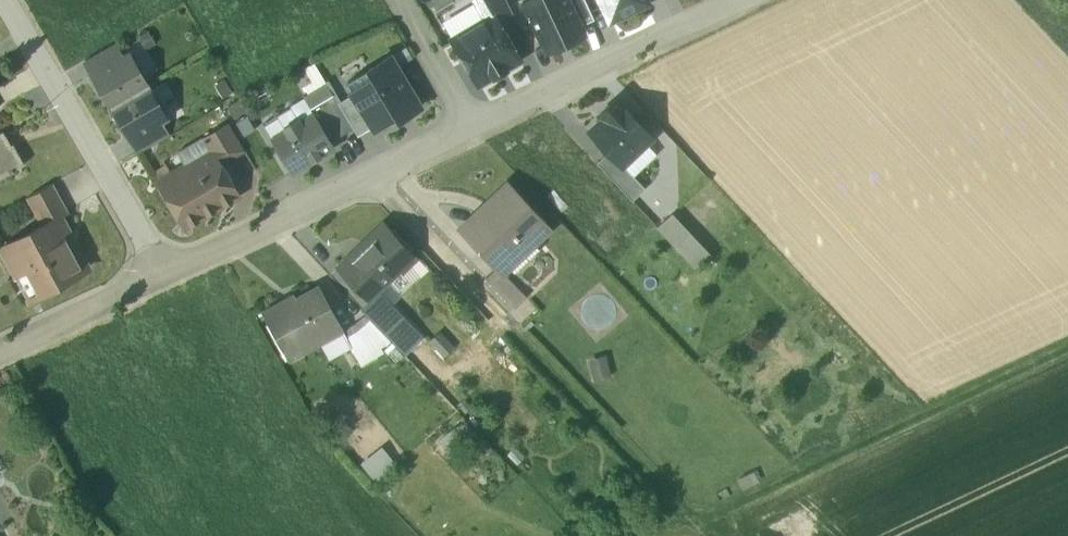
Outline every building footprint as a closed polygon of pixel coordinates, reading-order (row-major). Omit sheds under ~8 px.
[(506,0),(474,0),(472,1),(482,21),(494,14),(501,26),(516,19),(506,0)] [(547,52),(585,34),(581,26),(569,0),(523,0),(547,52)] [(581,26),(594,20),(585,0),(569,0),(581,26)] [(610,22),(648,4),(646,0),(600,0),(610,22)] [(453,38),(479,83),(520,60),(501,26),(494,14),(482,21),(453,38)] [(114,44),(84,61),(92,75),(121,57),(114,44)] [(92,75),(91,75),(110,108),(147,86),(128,54),(121,57),(92,75)] [(421,105),(392,56),(347,83),(353,94),(374,128),(376,132),(421,105)] [(147,86),(110,108),(129,140),(129,139),(159,122),(165,118),(147,86)] [(353,94),(338,103),(353,128),(358,137),(374,128),(353,94)] [(315,114),(331,142),(353,128),(338,103),(333,95),(311,108),(315,114)] [(652,137),(616,99),(599,114),(603,118),(589,131),(609,151),(622,166),(623,165),(652,137)] [(292,173),(335,147),(331,142),(315,114),(300,123),(298,119),(285,127),(287,131),(272,139),(292,173)] [(159,122),(129,139),(138,153),(167,136),(159,122)] [(229,123),(201,139),(208,151),(210,150),(219,164),(244,149),(229,123)] [(23,164),(3,130),(0,131),(0,178),(23,164)] [(208,151),(156,182),(159,186),(158,191),(163,201),(169,202),(183,226),(237,194),(219,164),(210,150),(208,151)] [(645,188),(623,165),(622,166),(609,151),(597,163),(633,201),(645,188)] [(506,183),(484,203),(490,210),(463,234),(495,268),(496,267),(543,222),(506,183)] [(49,184),(25,198),(40,225),(59,214),(60,216),(66,213),(49,184)] [(0,247),(0,250),(28,301),(82,271),(64,237),(70,234),(60,216),(59,214),(40,225),(0,247)] [(673,214),(658,228),(694,266),(709,252),(673,214)] [(384,223),(340,265),(370,298),(415,255),(384,223)] [(495,268),(485,278),(514,307),(525,297),(496,267),(495,268)] [(318,281),(264,310),(290,358),(321,342),(320,339),(343,326),(318,281)] [(405,321),(383,297),(366,313),(389,337),(405,321)] [(343,326),(320,339),(321,342),(330,360),(353,347),(346,335),(347,334),(343,326)] [(374,356),(359,328),(347,334),(346,335),(353,347),(361,363),(374,356)] [(450,352),(438,338),(430,344),(442,359),(450,352)] [(611,380),(606,360),(590,363),(594,384),(611,380)] [(361,461),(373,478),(396,461),(383,444),(361,461)]
